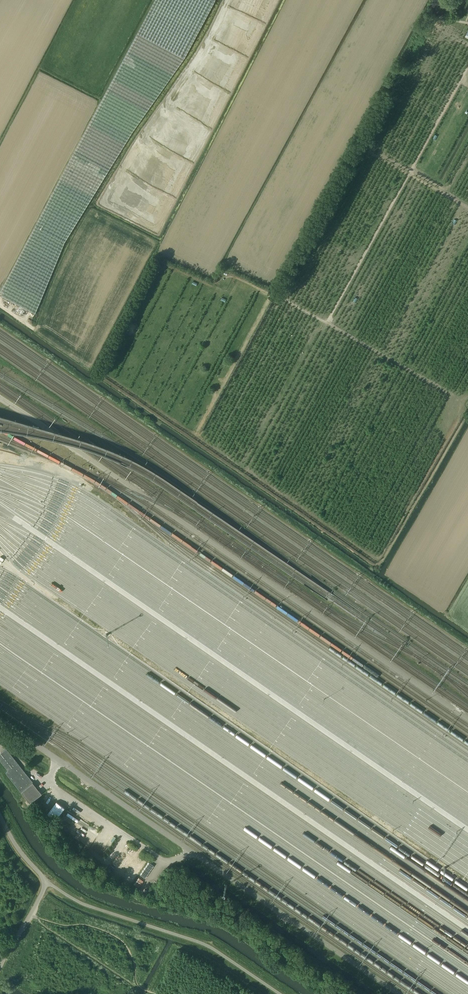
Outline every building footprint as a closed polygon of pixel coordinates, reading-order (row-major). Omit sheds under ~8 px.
[(0,291),(0,296),(16,304),(35,314),(55,266),(64,243),(88,204),(103,180),(115,160),(132,133),(158,96),(184,59),(212,0),(155,0),(137,34),(108,88),(90,122),(63,173),(39,218),(0,291)] [(29,803),(41,794),(32,782),(33,782),(6,748),(0,753),(0,761),(8,771),(5,772),(29,803)]
